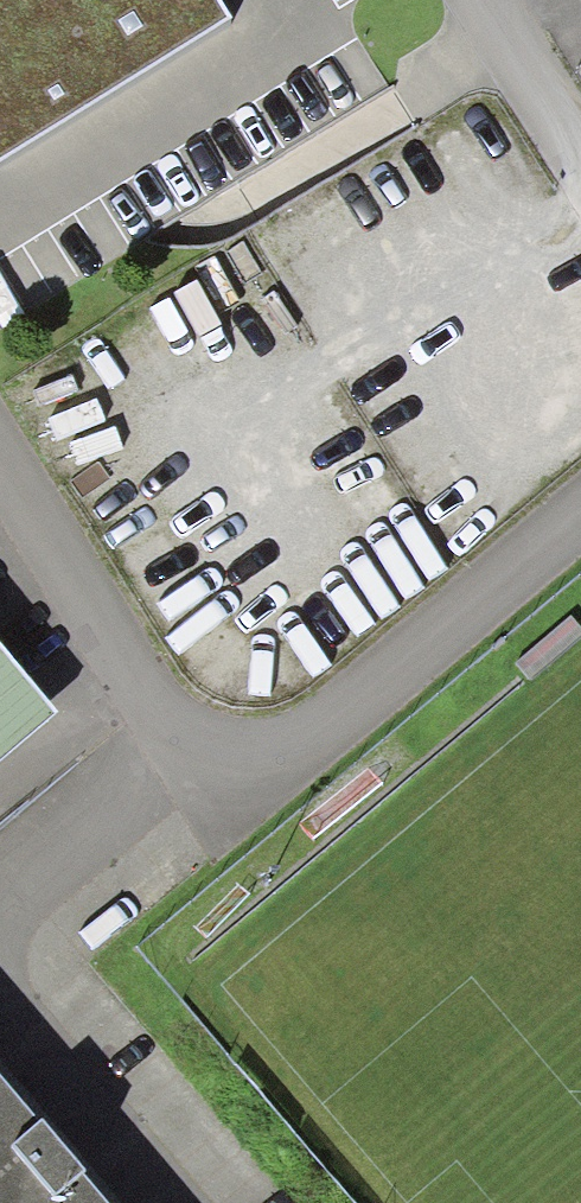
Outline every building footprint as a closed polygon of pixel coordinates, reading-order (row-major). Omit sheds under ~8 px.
[(221,37),(199,0),(0,0),(0,172),(221,37)] [(54,715),(0,647),(0,760),(54,715)] [(0,1123),(0,1202),(64,1202),(0,1123)]
